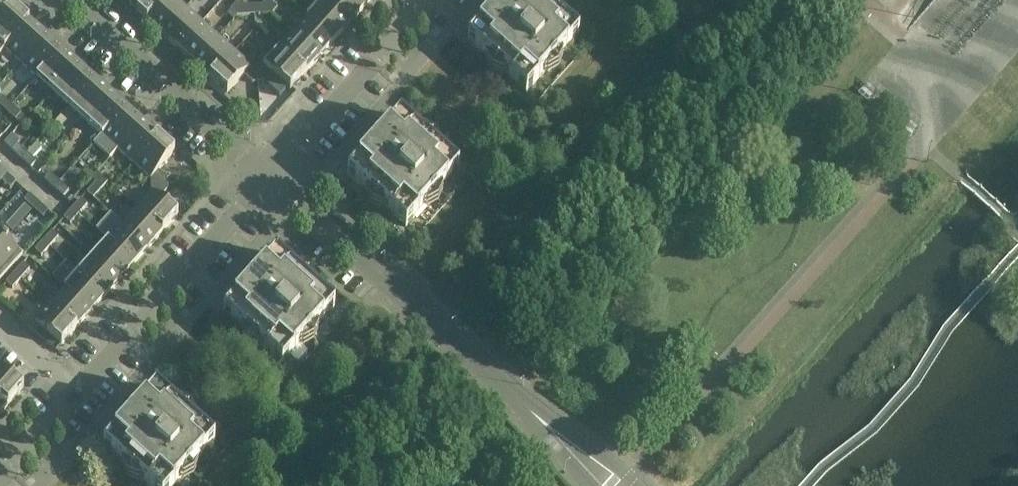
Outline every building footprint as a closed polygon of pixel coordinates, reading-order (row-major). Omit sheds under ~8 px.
[(129,6),(146,21),(164,0),(134,0),(129,6)] [(146,21),(162,35),(186,8),(176,0),(164,0),(146,21)] [(237,16),(245,6),(239,0),(230,10),(237,16)] [(269,0),(267,0),(262,5),(261,5),(271,14),(272,14),(277,7),(269,0)] [(353,0),(322,0),(321,1),(348,25),(363,9),(353,0)] [(363,9),(371,0),(353,0),(363,9)] [(578,34),(541,0),(503,0),(467,40),(526,92),(578,34)] [(348,25),(321,1),(307,17),(334,41),(348,25)] [(271,14),(261,5),(254,6),(254,15),(271,14)] [(4,48),(28,21),(11,6),(0,19),(0,44),(4,48)] [(254,15),(254,6),(245,6),(237,16),(254,15)] [(186,8),(162,35),(178,50),(202,23),(186,8)] [(334,41),(307,17),(292,33),(319,57),(334,41)] [(28,21),(4,48),(20,63),(44,36),(28,21)] [(202,23),(178,50),(194,64),(218,37),(202,23)] [(319,57),(292,33),(278,50),(305,74),(319,57)] [(44,36),(20,63),(36,77),(60,50),(44,36)] [(218,37),(194,64),(210,79),(234,52),(218,37)] [(60,50),(36,77),(53,92),(77,65),(60,50)] [(305,74),(278,50),(263,66),(257,67),(258,82),(263,82),(271,73),(290,90),(305,74)] [(234,52),(210,79),(227,94),(244,75),(252,82),(258,82),(257,67),(251,67),(234,52)] [(77,65),(53,92),(69,106),(93,79),(77,65)] [(93,79),(69,106),(85,121),(109,94),(93,79)] [(109,94),(85,121),(101,135),(125,108),(109,94)] [(11,105),(1,96),(0,97),(0,106),(6,111),(11,105)] [(6,111),(15,119),(20,113),(11,105),(6,111)] [(125,108),(101,135),(117,150),(141,123),(125,108)] [(347,174),(365,190),(406,226),(458,168),(400,115),(347,174)] [(141,123),(117,150),(134,164),(158,137),(141,123)] [(158,137),(134,164),(150,179),(151,185),(166,184),(166,179),(157,171),(174,152),(158,137)] [(21,159),(27,153),(17,144),(12,151),(21,159)] [(21,159),(31,168),(36,162),(27,153),(21,159)] [(91,179),(95,183),(102,188),(107,182),(97,172),(91,179)] [(54,188),(59,182),(50,173),(44,180),(54,188)] [(10,189),(16,182),(6,174),(1,180),(10,189)] [(54,188),(63,197),(69,190),(59,182),(54,188)] [(95,183),(87,193),(93,198),(102,188),(95,183)] [(151,191),(136,208),(163,232),(178,215),(159,198),(166,190),(166,184),(151,185),(151,191)] [(42,217),(48,211),(30,194),(24,201),(42,217)] [(72,209),(78,215),(87,205),(81,199),(72,209)] [(163,232),(136,208),(121,224),(148,248),(163,232)] [(72,209),(64,218),(70,224),(78,215),(72,209)] [(148,248),(121,224),(107,240),(134,264),(148,248)] [(62,236),(65,232),(60,227),(56,231),(62,236)] [(58,237),(52,231),(43,241),(49,247),(58,237)] [(0,246),(0,280),(23,254),(6,239),(0,246)] [(134,264),(107,240),(92,256),(119,280),(134,264)] [(49,247),(43,241),(35,250),(41,256),(49,247)] [(275,254),(274,255),(223,312),(281,365),(334,306),(275,254)] [(119,280),(92,256),(78,273),(105,297),(119,280)] [(30,269),(23,263),(14,274),(20,279),(30,269)] [(105,297),(78,273),(63,289),(90,313),(105,297)] [(20,279),(14,274),(6,282),(12,288),(20,279)] [(90,313),(63,289),(49,305),(76,329),(90,313)] [(76,329),(49,305),(34,322),(61,346),(76,329)] [(9,404),(24,387),(0,366),(0,396),(9,404)] [(154,389),(103,446),(148,485),(173,485),(215,440),(156,387),(154,389)] [(0,396),(0,413),(9,404),(0,396)]
